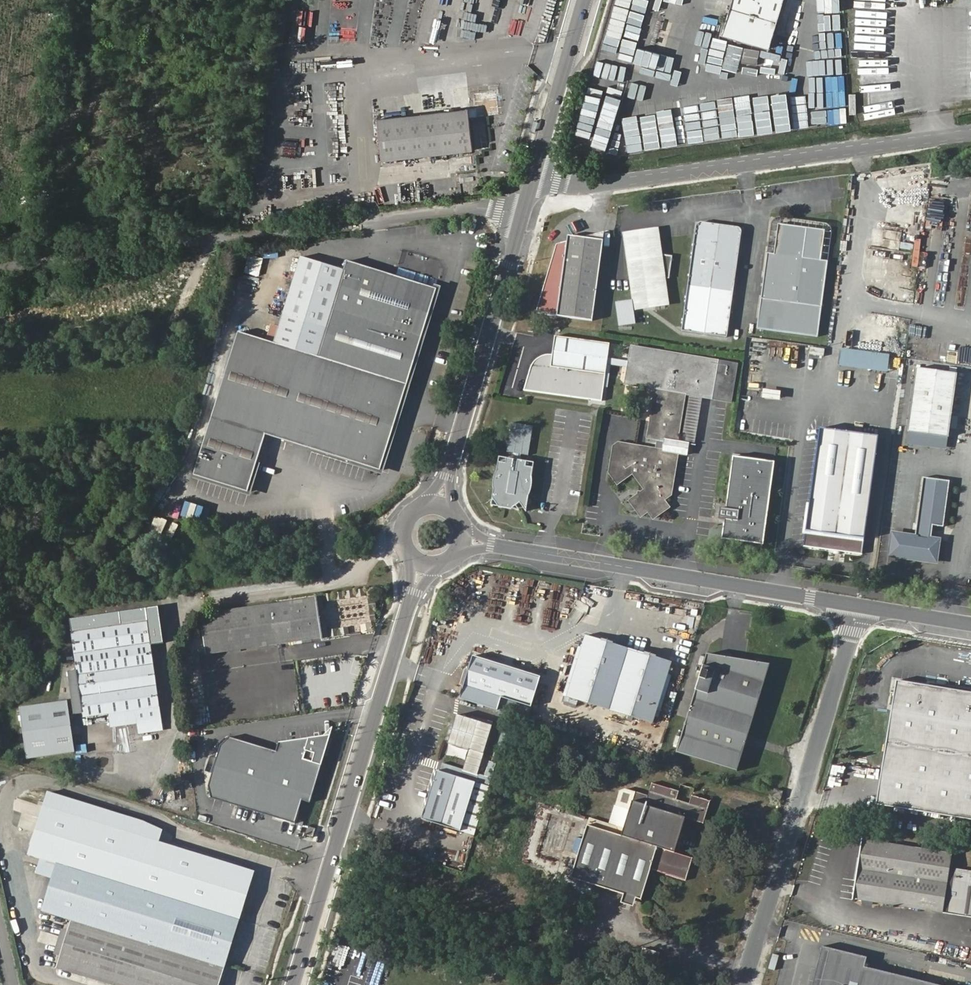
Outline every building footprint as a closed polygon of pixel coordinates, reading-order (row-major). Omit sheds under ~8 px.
[(670,13),(671,0),(653,0),(652,10),(670,13)] [(724,34),(771,48),(787,0),(734,0),(724,34)] [(627,24),(625,32),(634,34),(639,13),(619,8),(615,20),(627,24)] [(856,93),(848,93),(847,114),(856,114),(856,93)] [(472,96),(474,121),(496,118),(493,94),(472,96)] [(845,103),(833,102),(832,120),(844,121),(845,103)] [(375,121),(379,162),(469,154),(465,111),(375,121)] [(485,122),(472,123),(473,149),(487,148),(485,122)] [(692,228),(678,331),(724,337),(737,234),(733,226),(698,221),(692,228)] [(754,327),(772,330),(787,225),(776,223),(772,253),(764,252),(754,327)] [(787,225),(772,330),(816,337),(828,263),(818,261),(823,231),(787,225)] [(625,244),(633,308),(646,309),(649,305),(654,310),(668,305),(661,279),(671,279),(673,257),(655,253),(652,244),(655,238),(655,237),(651,231),(649,230),(645,229),(633,230),(627,238),(625,244)] [(551,245),(532,313),(588,321),(601,232),(581,230),(551,245)] [(340,265),(295,251),(266,341),(238,332),(194,473),(248,490),(266,433),(377,467),(435,285),(343,256),(340,265)] [(627,307),(618,309),(620,322),(630,321),(627,307)] [(531,322),(523,321),(522,331),(530,332),(531,322)] [(603,401),(611,344),(556,337),(553,355),(549,355),(547,355),(544,356),(542,356),(535,361),(534,363),(532,365),(525,390),(603,401)] [(656,447),(620,442),(612,447),(608,474),(617,485),(634,475),(645,490),(629,501),(641,518),(649,513),(654,520),(672,508),(666,500),(673,495),(680,453),(665,450),(666,443),(679,445),(688,394),(714,398),(720,359),(631,345),(625,385),(657,389),(648,440),(658,441),(656,447)] [(889,355),(840,348),(838,366),(887,372),(889,355)] [(957,374),(916,368),(907,431),(948,437),(957,374)] [(960,383),(970,385),(970,370),(963,369),(960,383)] [(511,423),(507,452),(529,455),(533,426),(511,423)] [(820,427),(804,545),(863,554),(880,436),(820,427)] [(947,449),(948,437),(907,431),(906,443),(947,449)] [(776,461),(734,456),(723,538),(764,544),(776,461)] [(492,496),(501,510),(514,511),(524,505),(528,510),(534,469),(527,469),(527,464),(506,460),(505,465),(496,464),(492,496)] [(950,480),(924,476),(916,536),(894,533),(891,554),(936,561),(939,539),(931,538),(933,524),(944,526),(950,480)] [(172,539),(178,525),(155,516),(149,530),(172,539)] [(316,598),(266,605),(201,615),(206,652),(321,636),(316,598)] [(135,725),(158,722),(161,721),(157,705),(149,646),(163,644),(157,609),(69,621),(70,631),(81,715),(83,718),(124,712),(126,726),(135,725)] [(585,637),(566,700),(652,724),(671,662),(585,637)] [(192,639),(193,655),(205,654),(204,638),(192,639)] [(707,655),(677,754),(738,773),(767,673),(707,655)] [(540,677),(473,656),(459,698),(498,711),(496,714),(526,723),(540,677)] [(895,682),(876,805),(970,820),(970,694),(895,682)] [(68,700),(18,707),(26,759),(75,752),(68,700)] [(439,773),(425,820),(463,832),(477,785),(492,735),(457,724),(450,746),(470,753),(465,769),(445,763),(442,774),(439,773)] [(275,752),(228,737),(220,745),(207,786),(210,798),(294,822),(300,800),(309,802),(329,737),(278,743),(275,752)] [(488,788),(477,785),(463,832),(474,836),(488,788)] [(676,808),(677,803),(680,795),(653,786),(649,799),(626,792),(621,796),(616,810),(622,812),(617,830),(591,822),(588,828),(572,882),(642,905),(651,873),(686,884),(693,861),(674,854),(685,822),(704,828),(711,805),(692,799),(690,807),(688,812),(676,808)] [(773,800),(781,803),(783,794),(776,792),(773,800)] [(55,880),(44,915),(72,923),(57,970),(106,984),(221,984),(255,874),(160,845),(164,832),(153,827),(84,805),(49,795),(44,810),(29,859),(42,863),(59,868),(55,880)] [(690,807),(677,803),(676,808),(688,812),(690,807)] [(844,900),(970,920),(970,872),(946,868),(941,907),(934,906),(942,853),(853,839),(844,900)] [(38,875),(55,880),(59,868),(42,863),(38,875)] [(800,940),(791,980),(808,984),(818,945),(800,940)] [(813,984),(926,984),(865,970),(867,960),(822,949),(813,984)] [(640,963),(657,969),(661,956),(644,951),(640,963)]
